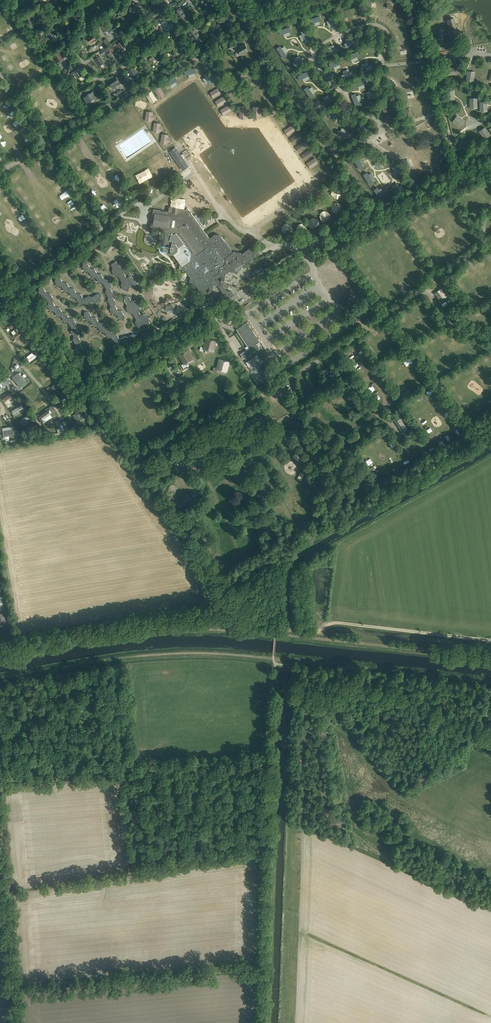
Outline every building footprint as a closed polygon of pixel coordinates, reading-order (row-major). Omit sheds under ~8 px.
[(158,1),(151,6),(156,14),(163,9),(158,1)] [(170,5),(168,7),(170,10),(178,4),(176,1),(173,3),(173,4),(171,6),(170,5)] [(21,9),(24,14),(30,10),(27,5),(21,9)] [(346,18),(360,13),(358,7),(344,12),(346,18)] [(174,12),(180,21),(186,17),(180,8),(174,12)] [(38,17),(33,10),(28,14),(33,20),(38,17)] [(80,17),(75,10),(70,14),(74,20),(80,17)] [(320,15),(309,19),(310,24),(321,20),(320,15)] [(137,21),(134,16),(127,21),(131,26),(137,21)] [(167,30),(173,26),(167,17),(161,21),(167,30)] [(457,28),(455,17),(447,20),(449,26),(450,30),(457,28)] [(225,21),(218,26),(222,31),(228,26),(228,25),(232,23),(230,20),(226,22),(225,21)] [(110,29),(108,30),(110,33),(111,32),(112,33),(113,32),(113,33),(115,31),(116,32),(119,31),(118,29),(114,24),(109,28),(110,29)] [(281,34),(291,30),(290,26),(279,30),(281,34)] [(194,27),(188,31),(194,40),(200,36),(194,27)] [(56,34),(51,28),(46,31),(46,32),(50,38),(51,38),(56,34)] [(301,31),(306,42),(310,40),(305,29),(301,31)] [(140,36),(136,30),(131,34),(135,40),(140,36)] [(92,34),(87,38),(91,43),(96,40),(92,34)] [(181,38),(176,41),(180,48),(181,50),(186,47),(185,45),(181,38)] [(354,38),(344,43),(346,47),(356,42),(354,38)] [(8,44),(13,50),(19,46),(14,40),(8,44)] [(122,40),(117,44),(121,49),(126,46),(122,40)] [(31,43),(24,46),(27,51),(33,48),(31,43)] [(239,45),(236,47),(241,55),(248,51),(245,47),(247,47),(245,44),(240,46),(239,45)] [(287,55),(280,46),(277,48),(283,58),(287,55)] [(337,46),(327,51),(329,55),(339,50),(337,46)] [(65,57),(60,50),(53,55),(59,63),(65,59),(64,58),(65,57)] [(348,60),(359,55),(357,51),(346,56),(348,60)] [(154,55),(149,58),(151,62),(155,59),(157,61),(158,60),(158,61),(162,59),(161,58),(162,57),(165,56),(163,53),(160,55),(159,52),(154,55)] [(99,56),(94,59),(99,66),(104,62),(99,56)] [(304,57),(294,62),(296,66),(306,61),(304,57)] [(331,67),(341,63),(339,59),(329,63),(331,67)] [(371,64),(360,68),(362,72),(372,68),(371,64)] [(133,66),(128,69),(132,76),(129,78),(132,82),(137,79),(138,77),(136,74),(137,73),(133,66)] [(74,71),(70,73),(73,77),(76,75),(77,77),(79,76),(81,74),(82,73),(78,68),(74,71)] [(300,80),(310,74),(308,70),(298,76),(300,80)] [(475,72),(467,70),(466,81),(474,82),(475,72)] [(352,71),(341,75),(343,79),(353,75),(352,71)] [(178,80),(180,79),(181,82),(187,79),(183,72),(176,76),(178,80)] [(208,72),(204,74),(210,85),(214,82),(208,72)] [(114,78),(114,79),(109,82),(112,88),(123,81),(119,75),(114,78)] [(261,83),(266,79),(262,75),(257,78),(261,83)] [(175,77),(165,83),(168,87),(169,86),(178,80),(175,77)] [(91,79),(81,86),(83,89),(93,82),(91,79)] [(355,87),(366,83),(364,79),(353,83),(355,87)] [(159,86),(155,89),(158,96),(163,93),(159,86)] [(308,86),(304,89),(311,99),(314,96),(308,86)] [(368,89),(372,99),(376,98),(372,87),(368,89)] [(96,92),(94,89),(83,96),(87,103),(95,98),(92,94),(96,92)] [(455,100),(453,90),(446,91),(447,101),(455,100)] [(151,92),(146,95),(150,101),(155,98),(151,92)] [(359,104),(355,93),(351,95),(355,105),(359,104)] [(332,96),(322,101),(324,106),(334,100),(332,96)] [(469,98),(470,108),(478,108),(477,98),(469,98)] [(138,100),(136,105),(142,108),(144,102),(138,100)] [(479,101),(480,111),(487,111),(487,101),(479,101)] [(394,115),(389,105),(383,108),(388,118),(394,115)] [(338,108),(327,113),(329,117),(339,112),(338,108)] [(147,111),(146,121),(151,121),(151,119),(154,120),(155,115),(152,114),(152,112),(147,111)] [(465,121),(457,116),(456,118),(455,117),(452,121),(461,127),(465,121)] [(155,123),(154,132),(159,133),(159,131),(162,131),(162,126),(160,126),(160,123),(155,123)] [(292,125),(287,129),(290,133),(295,129),(292,125)] [(485,127),(479,131),(485,140),(490,135),(485,127)] [(298,133),(292,137),(295,141),(301,137),(298,133)] [(163,134),(161,143),(167,144),(167,142),(169,142),(170,137),(168,137),(168,135),(163,134)] [(9,142),(6,138),(0,142),(0,143),(2,146),(9,142)] [(304,141),(298,145),(300,148),(301,149),(307,145),(304,141)] [(468,148),(468,141),(457,142),(458,149),(468,148)] [(188,166),(176,148),(170,151),(183,170),(188,166)] [(310,149),(304,153),(307,157),(313,153),(310,149)] [(363,167),(358,157),(354,159),(359,169),(363,167)] [(386,163),(376,157),(374,160),(383,167),(386,163)] [(46,158),(39,161),(41,166),(49,163),(46,158)] [(315,158),(310,162),(313,166),(318,162),(315,158)] [(404,173),(396,165),(393,168),(401,176),(404,173)] [(363,175),(370,184),(373,182),(367,172),(363,175)] [(53,183),(59,179),(55,174),(49,178),(53,183)] [(381,179),(384,185),(391,181),(387,175),(381,179)] [(60,189),(64,186),(61,182),(54,187),(57,191),(60,189)] [(401,185),(391,190),(393,194),(403,189),(401,185)] [(385,196),(377,187),(374,190),(381,199),(385,196)] [(7,203),(13,199),(10,194),(4,199),(7,203)] [(26,198),(25,197),(22,199),(25,205),(32,200),(29,196),(26,198)] [(72,205),(72,206),(76,204),(73,199),(66,202),(69,207),(72,205)] [(337,203),(332,210),(336,214),(342,207),(337,203)] [(215,234),(210,237),(188,207),(185,209),(178,208),(174,207),(173,207),(169,207),(168,211),(153,209),(152,214),(155,214),(153,223),(151,223),(150,228),(166,230),(163,251),(171,252),(170,254),(174,255),(180,263),(179,269),(185,270),(190,277),(189,284),(196,285),(201,293),(212,294),(213,284),(218,285),(224,294),(225,294),(229,294),(231,297),(234,295),(231,291),(227,290),(226,290),(223,286),(225,274),(229,271),(235,272),(259,254),(253,245),(241,254),(240,253),(234,251),(234,252),(222,235),(221,234),(219,233),(218,233),(216,233),(215,234)] [(327,212),(319,217),(322,222),(330,217),(327,212)] [(23,213),(17,217),(20,222),(26,218),(23,213)] [(39,222),(42,227),(48,222),(45,218),(39,222)] [(316,219),(308,224),(311,229),(319,224),(316,219)] [(305,226),(296,229),(298,234),(307,232),(305,226)] [(118,264),(116,261),(112,265),(113,267),(112,271),(114,273),(125,266),(123,263),(122,264),(121,262),(118,264)] [(125,266),(114,273),(115,275),(119,276),(121,279),(125,276),(124,273),(127,271),(126,269),(127,269),(125,266)] [(125,276),(121,279),(122,281),(121,285),(123,287),(134,280),(132,277),(131,278),(130,276),(127,278),(125,276)] [(136,283),(134,280),(123,287),(124,289),(128,290),(129,287),(133,287),(136,285),(135,284),(136,283)] [(448,284),(434,293),(441,303),(451,296),(447,289),(450,286),(448,284)] [(84,299),(83,303),(87,304),(91,301),(92,297),(88,296),(84,299)] [(125,296),(124,300),(127,304),(126,308),(128,311),(139,303),(137,300),(136,301),(135,299),(132,301),(129,296),(125,296)] [(139,303),(128,311),(129,313),(133,314),(135,316),(140,313),(138,311),(141,309),(140,307),(141,306),(139,303)] [(115,306),(111,305),(110,309),(113,314),(117,314),(118,310),(115,306)] [(11,309),(2,315),(4,318),(5,317),(6,319),(14,315),(12,313),(13,312),(13,311),(11,309)] [(140,313),(135,316),(136,318),(136,323),(137,325),(149,317),(147,314),(145,315),(144,313),(141,315),(140,313)] [(149,317),(137,325),(138,327),(142,328),(145,333),(149,334),(150,329),(147,325),(150,323),(149,321),(150,320),(149,317)] [(101,331),(105,332),(106,328),(103,323),(99,322),(98,327),(101,331)] [(260,341),(247,322),(236,329),(249,348),(240,354),(243,359),(260,348),(257,343),(260,341)] [(12,336),(14,339),(24,332),(17,323),(15,325),(19,331),(12,336)] [(22,345),(29,340),(27,337),(28,337),(26,334),(17,341),(19,343),(20,342),(22,345)] [(216,341),(206,338),(203,348),(213,351),(216,341)] [(76,344),(75,348),(78,353),(82,353),(83,349),(80,345),(76,344)] [(188,350),(179,355),(184,364),(193,358),(188,350)] [(8,366),(13,362),(7,353),(2,356),(8,366)] [(29,361),(37,356),(35,354),(34,355),(32,353),(27,357),(29,359),(28,359),(29,361)] [(257,354),(246,362),(249,367),(260,360),(257,354)] [(41,358),(33,364),(35,366),(37,368),(44,363),(41,358)] [(229,361),(219,359),(217,369),(227,371),(229,361)] [(49,371),(40,378),(42,380),(48,376),(51,379),(54,377),(49,371)] [(12,378),(10,379),(12,381),(14,380),(19,387),(22,385),(25,382),(19,375),(18,374),(17,373),(11,377),(12,378)] [(61,387),(57,383),(49,388),(51,390),(52,389),(54,392),(61,387)] [(40,394),(39,391),(37,392),(35,390),(28,394),(31,400),(40,394)] [(13,392),(3,398),(5,401),(9,398),(12,396),(15,402),(18,401),(13,392)] [(66,392),(57,399),(59,401),(61,400),(63,402),(67,400),(65,397),(68,395),(66,392)] [(35,406),(44,400),(41,396),(32,402),(35,406)] [(20,406),(12,410),(15,415),(23,411),(20,406)] [(49,408),(38,416),(40,420),(43,423),(46,420),(52,417),(50,413),(52,412),(49,408)] [(76,413),(73,415),(76,420),(76,421),(77,423),(84,419),(82,416),(77,408),(75,410),(76,413)] [(27,416),(19,421),(21,423),(23,426),(29,422),(27,419),(29,418),(27,416)] [(400,418),(397,420),(404,431),(408,429),(400,418)] [(9,624),(4,594),(0,595),(0,625),(9,624)]
